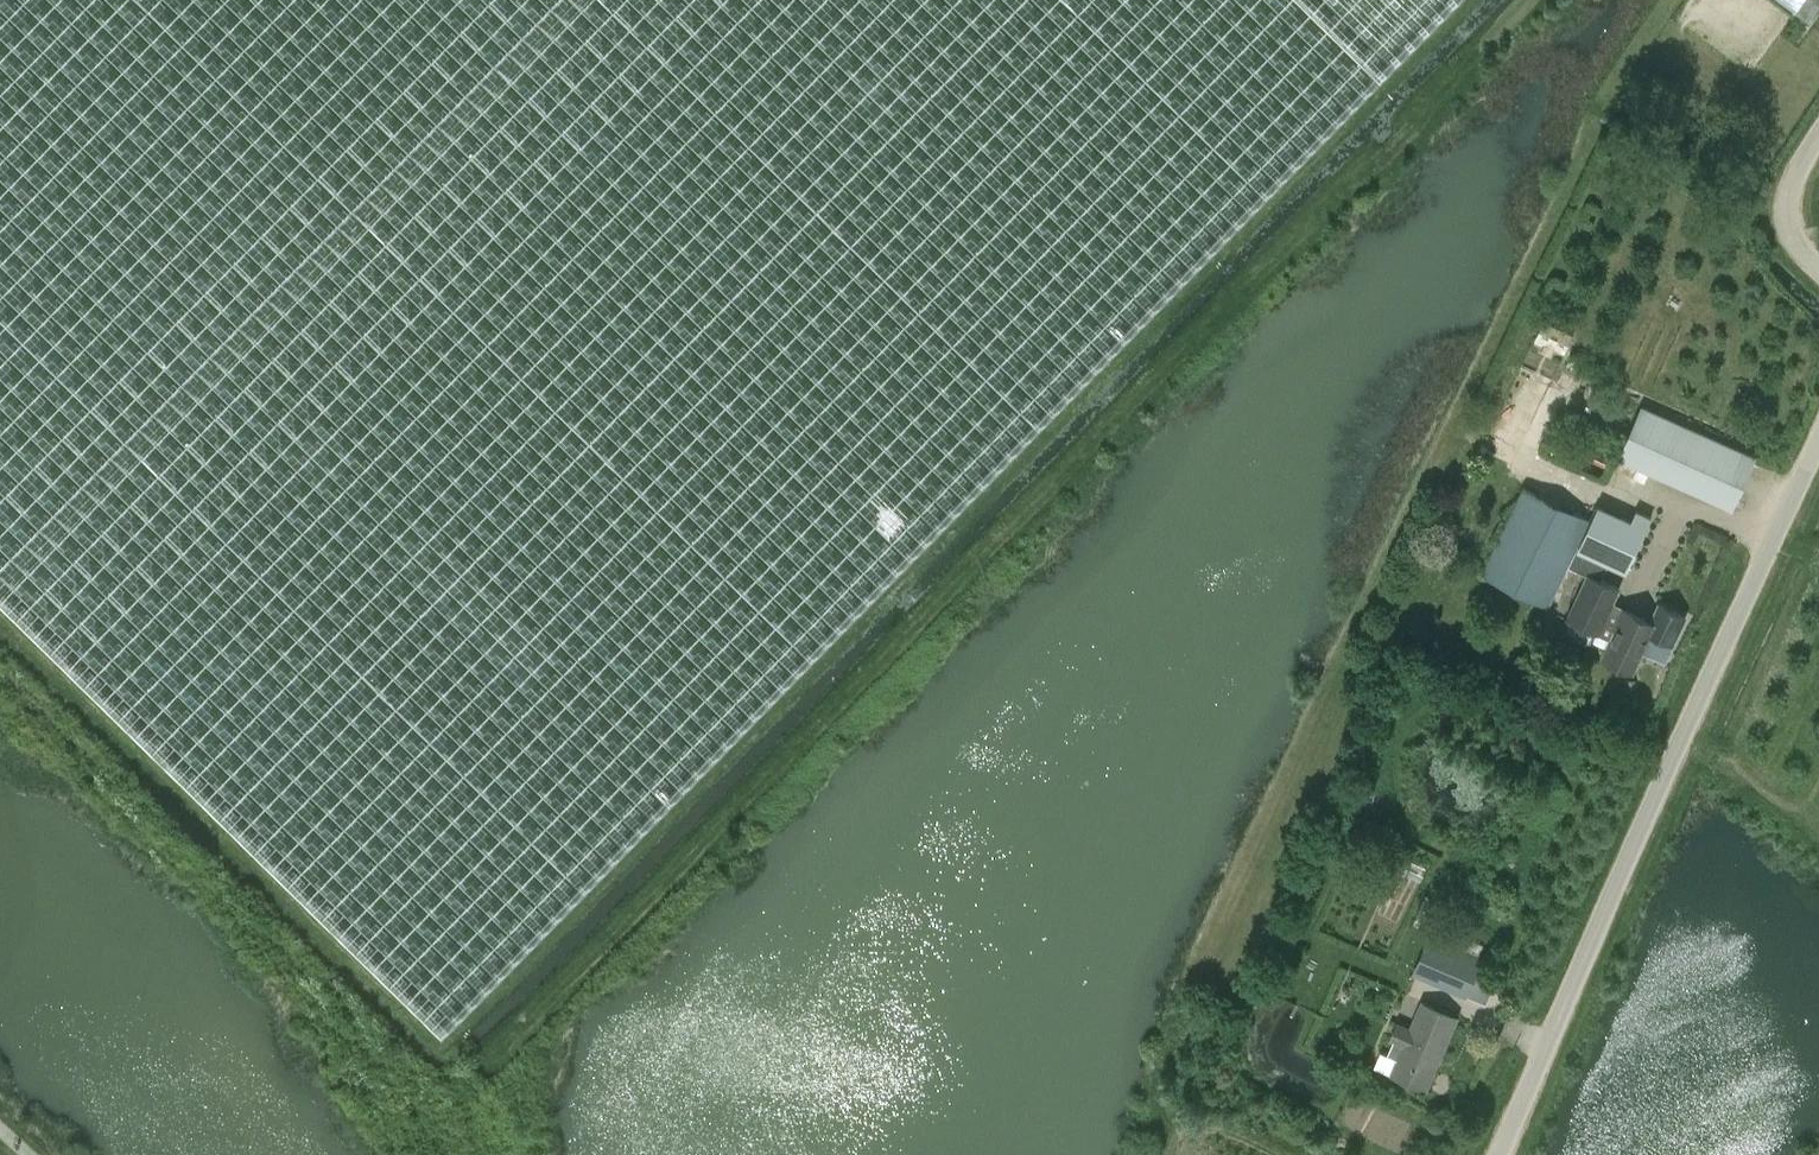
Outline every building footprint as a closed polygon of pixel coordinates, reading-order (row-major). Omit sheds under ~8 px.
[(445,1029),(1453,0),(0,0),(0,593),(445,1029)] [(1797,13),(1805,0),(1779,0),(1797,13)] [(1553,377),(1576,333),(1546,317),(1524,362),(1553,377)] [(1733,511),(1758,456),(1643,403),(1618,459),(1733,511)] [(1570,564),(1593,519),(1591,519),(1524,486),(1482,574),(1548,608),(1570,564)] [(1589,574),(1600,579),(1608,563),(1625,572),(1651,517),(1637,510),(1632,521),(1598,505),(1591,519),(1593,519),(1570,564),(1589,574)] [(1619,588),(1589,574),(1568,618),(1611,638),(1602,657),(1633,671),(1651,633),(1672,643),(1685,615),(1660,603),(1651,620),(1612,602),(1619,588)] [(1413,973),(1467,996),(1483,958),(1430,935),(1413,973)] [(1392,1073),(1426,1089),(1457,1015),(1423,1000),(1411,1030),(1397,1023),(1389,1041),(1393,1043),(1388,1056),(1398,1060),(1392,1073)]
